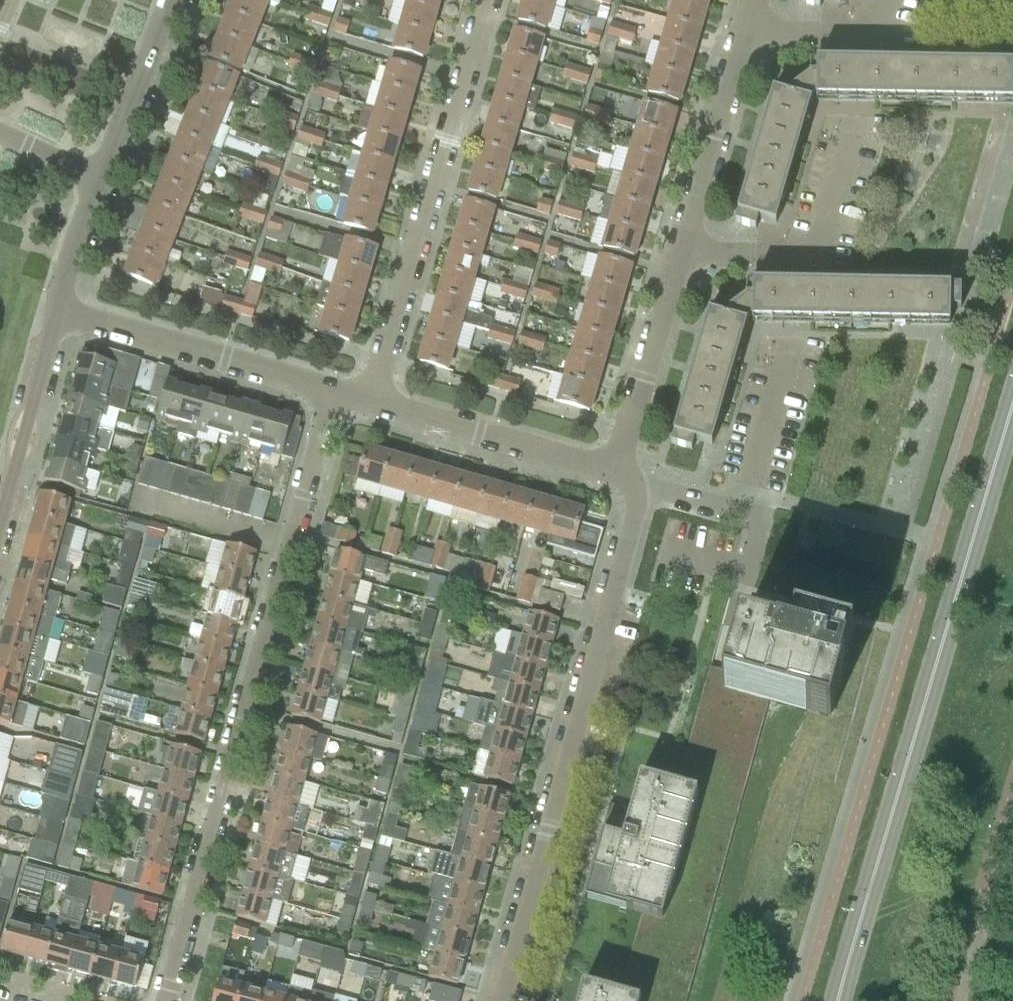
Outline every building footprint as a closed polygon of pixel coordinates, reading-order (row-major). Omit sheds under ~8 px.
[(228,12),(258,24),(267,0),(266,0),(233,0),(228,12)] [(342,6),(350,9),(353,0),(344,0),(342,6)] [(388,22),(398,25),(401,26),(429,34),(436,11),(405,2),(399,0),(394,0),(388,22)] [(405,2),(436,11),(439,0),(405,0),(405,2)] [(533,0),(524,0),(518,21),(545,29),(552,5),(533,0)] [(670,21),(700,30),(707,6),(685,0),(676,0),(670,21)] [(799,2),(820,8),(823,0),(799,0),(799,2)] [(308,7),(304,19),(316,24),(320,11),(308,7)] [(320,11),(316,24),(327,28),(328,28),(330,21),(332,15),(331,15),(320,11)] [(228,12),(219,35),(249,47),(258,24),(228,12)] [(334,31),(347,34),(351,22),(337,18),(334,31)] [(670,21),(663,46),(693,54),(700,30),(670,21)] [(608,30),(606,37),(619,40),(623,26),(611,22),(608,30)] [(401,26),(398,25),(391,48),(422,57),(429,34),(401,26)] [(623,26),(619,40),(632,44),(634,37),(636,30),(623,26)] [(590,29),(587,42),(598,45),(602,32),(590,29)] [(516,31),(509,54),(536,62),(542,38),(516,31)] [(249,47),(219,35),(210,59),(239,70),(249,47)] [(325,57),(338,60),(342,47),(329,44),(325,57)] [(663,46),(656,70),(686,78),(693,54),(663,46)] [(290,60),(288,66),(300,71),(304,58),(292,54),(290,60)] [(509,54),(502,77),(529,84),(536,62),(509,54)] [(304,58),(300,71),(312,75),(316,62),(304,58)] [(388,62),(381,85),(411,95),(419,71),(388,62)] [(817,62),(817,76),(811,75),(810,74),(810,76),(791,90),(789,89),(789,91),(790,91),(788,96),(774,92),(736,225),(756,230),(759,220),(777,225),(811,103),(810,102),(816,98),(816,100),(1012,103),(1012,65),(817,62)] [(565,70),(563,78),(575,81),(578,68),(567,64),(565,70)] [(208,65),(199,89),(228,100),(237,77),(208,65)] [(595,78),(608,82),(612,69),(598,65),(595,78)] [(323,67),(320,78),(330,81),(334,71),(323,67)] [(578,68),(575,81),(587,85),(589,77),(590,71),(578,68)] [(686,78),(656,70),(649,94),(679,103),(686,78)] [(502,77),(496,99),(522,107),(529,84),(502,77)] [(314,88),(312,94),(324,98),(328,86),(317,81),(314,88)] [(381,85),(374,108),(377,109),(405,117),(411,95),(381,85)] [(328,86),(324,98),(336,102),(338,96),(340,90),(328,86)] [(199,89),(190,112),(219,123),(228,100),(199,89)] [(311,99),(307,110),(318,113),(322,102),(311,99)] [(496,99),(489,122),(516,130),(522,107),(496,99)] [(643,104),(636,128),(669,137),(676,113),(643,104)] [(584,113),(582,120),(595,124),(599,109),(587,105),(584,113)] [(374,108),(368,131),(371,132),(398,140),(405,117),(377,109),(374,108)] [(272,114),(269,122),(281,126),(286,113),(274,109),(272,114)] [(599,109),(595,124),(608,127),(610,120),(612,113),(599,109)] [(552,116),(550,124),(562,127),(565,113),(553,110),(552,116)] [(190,112),(180,135),(210,146),(219,123),(190,112)] [(286,113),(281,126),(294,130),(296,123),(298,117),(286,113)] [(565,113),(562,127),(573,130),(575,123),(577,116),(565,113)] [(489,122),(482,145),(509,153),(516,130),(489,122)] [(299,134),(297,139),(309,144),(314,131),(302,127),(299,134)] [(636,128),(629,152),(662,161),(669,137),(636,128)] [(314,131),(309,144),(321,148),(323,142),(325,135),(314,131)] [(368,131),(361,154),(364,155),(392,163),(398,140),(371,132),(368,131)] [(180,135),(171,158),(201,170),(212,174),(221,151),(210,146),(180,135)] [(482,145),(476,168),(503,176),(509,153),(482,145)] [(629,152),(622,176),(655,185),(662,161),(629,152)] [(361,154),(354,177),(385,186),(392,163),(364,155),(361,154)] [(571,161),(569,166),(581,170),(585,157),(573,154),(571,160),(571,161)] [(538,161),(536,169),(537,169),(548,173),(552,159),(540,156),(538,161)] [(256,163),(254,169),(266,173),(270,161),(258,157),(256,163)] [(585,157),(581,170),(594,174),(596,167),(597,161),(585,157)] [(171,158),(162,181),(191,193),(201,170),(171,158)] [(552,159),(548,173),(560,176),(562,168),(564,162),(552,159)] [(270,161),(266,173),(278,178),(280,171),(282,165),(270,161)] [(503,176),(476,168),(469,191),(496,199),(503,176)] [(285,179),(282,185),(294,189),(299,176),(287,172),(285,179)] [(299,176),(294,189),(306,193),(308,187),(310,181),(299,176)] [(622,176),(615,200),(648,209),(655,185),(622,176)] [(354,177),(348,200),(351,201),(378,209),(385,186),(354,177)] [(162,181),(153,205),(182,216),(191,193),(162,181)] [(351,201),(348,200),(341,224),(372,232),(378,209),(351,201)] [(540,200),(537,212),(537,213),(548,216),(552,204),(543,201),(542,201),(540,200)] [(615,200),(608,224),(641,233),(648,209),(615,200)] [(493,209),(466,201),(459,224),(486,232),(493,209)] [(557,209),(555,215),(568,218),(571,205),(559,201),(557,208),(557,209)] [(241,209),(238,217),(250,221),(255,208),(243,204),(241,209)] [(153,205),(144,228),(173,239),(182,216),(153,205)] [(571,205),(568,218),(580,222),(582,215),(584,208),(571,205)] [(255,208),(250,221),(262,225),(265,217),(267,212),(255,208)] [(272,218),(267,230),(279,234),(283,221),(272,218)] [(486,232),(459,224),(453,247),(480,255),(486,232)] [(641,233),(608,224),(601,248),(634,258),(641,233)] [(144,228),(135,251),(164,262),(173,239),(144,228)] [(329,235),(323,258),(341,263),(369,271),(375,248),(356,242),(347,240),(329,235)] [(516,240),(514,248),(526,252),(529,238),(518,235),(516,240)] [(529,238),(526,252),(536,255),(537,255),(539,247),(541,241),(529,238)] [(548,241),(544,255),(556,258),(560,245),(548,241)] [(480,255),(453,247),(446,270),(473,278),(480,255)] [(164,262),(135,251),(125,275),(154,287),(164,262)] [(225,256),(222,264),(235,268),(239,255),(227,251),(225,256)] [(257,261),(255,267),(267,271),(271,258),(260,254),(257,261)] [(239,255),(235,268),(247,272),(249,264),(251,259),(239,255)] [(479,256),(477,264),(487,267),(490,259),(479,256)] [(271,258),(267,271),(279,275),(281,269),(283,263),(271,258)] [(598,258),(591,282),(624,291),(631,267),(598,258)] [(341,263),(334,286),(362,294),(369,271),(341,263)] [(517,267),(514,277),(529,281),(532,271),(517,267)] [(473,278),(446,270),(440,293),(467,300),(473,278)] [(503,286),(501,294),(512,297),(516,284),(504,280),(503,286)] [(591,282),(584,306),(617,315),(624,291),(591,282)] [(324,283),(317,306),(327,309),(355,318),(362,294),(334,286),(324,283)] [(533,291),(531,298),(544,301),(548,287),(536,283),(533,291)] [(752,321),(949,325),(950,325),(950,309),(961,310),(962,288),(753,283),(752,297),(747,297),(747,295),(745,295),(745,298),(728,312),(725,311),(725,312),(726,313),(725,318),(709,313),(672,446),(692,451),(695,441),(712,446),(747,324),(745,324),(752,318),(752,321)] [(516,284),(512,297),(524,300),(526,293),(528,287),(516,284)] [(548,287),(544,301),(557,305),(559,298),(561,291),(548,287)] [(199,302),(199,303),(220,309),(221,310),(222,309),(225,297),(224,297),(220,296),(220,294),(203,289),(199,302)] [(440,293),(433,315),(460,323),(489,332),(490,325),(492,320),(464,310),(467,300),(440,293)] [(222,309),(233,313),(234,312),(237,300),(225,297),(222,309)] [(240,314),(240,315),(252,318),(252,317),(256,305),(244,302),(240,314)] [(584,306),(577,329),(611,339),(617,315),(584,306)] [(355,318),(327,309),(320,333),(348,341),(354,321),(355,318)] [(460,323),(433,315),(426,338),(453,346),(460,323)] [(489,332),(487,338),(499,342),(503,329),(490,325),(489,332)] [(503,329),(499,342),(511,345),(513,339),(515,333),(503,329)] [(577,329),(570,353),(604,363),(611,339),(577,329)] [(520,338),(518,345),(530,349),(535,334),(522,331),(520,338)] [(535,334),(530,349),(543,352),(545,346),(547,338),(535,334)] [(453,346),(426,338),(420,362),(447,369),(453,346)] [(80,362),(76,378),(110,387),(129,392),(131,393),(131,392),(129,391),(138,360),(140,360),(97,347),(94,359),(80,355),(78,360),(81,361),(80,362)] [(566,377),(565,377),(597,386),(604,363),(570,353),(564,376),(566,377)] [(171,368),(157,364),(148,396),(162,400),(171,368)] [(487,386),(498,389),(502,377),(490,374),(487,386)] [(555,374),(547,398),(559,401),(560,402),(590,411),(597,386),(565,377),(566,377),(564,376),(555,374)] [(69,394),(68,398),(108,409),(125,414),(126,412),(123,412),(129,392),(110,387),(76,378),(71,395),(69,394)] [(505,391),(517,394),(521,382),(508,379),(505,391)] [(166,420),(178,423),(188,389),(171,385),(172,382),(167,381),(162,400),(156,421),(165,424),(166,420)] [(195,441),(198,433),(209,393),(205,392),(205,394),(188,389),(178,423),(175,435),(195,441)] [(208,432),(220,435),(229,401),(213,397),(214,394),(209,393),(198,433),(207,436),(208,432)] [(69,403),(64,419),(98,428),(101,417),(106,419),(108,409),(68,398),(67,403),(69,403)] [(229,443),(239,445),(251,405),(246,404),(246,406),(229,401),(220,435),(231,438),(229,443)] [(249,444),(261,447),(271,413),(254,408),(255,406),(251,405),(239,445),(248,448),(249,444)] [(271,413),(261,447),(272,450),(271,455),(293,461),(301,430),(298,429),(300,419),(288,416),(288,418),(271,413)] [(140,418),(136,430),(146,433),(150,421),(140,418)] [(58,436),(57,439),(97,451),(108,454),(113,433),(98,428),(64,419),(60,436),(58,436)] [(57,445),(53,461),(87,470),(90,459),(94,460),(97,451),(57,439),(55,444),(57,445)] [(131,460),(138,462),(142,448),(130,444),(126,459),(131,460)] [(357,479),(382,486),(390,456),(366,448),(357,479)] [(347,456),(342,474),(354,478),(359,460),(347,456)] [(382,486),(406,493),(414,462),(390,456),(382,486)] [(137,485),(147,488),(155,462),(144,459),(137,485)] [(131,461),(128,472),(135,474),(138,464),(138,463),(138,462),(131,460),(131,461)] [(87,470),(53,461),(48,478),(46,477),(45,482),(85,493),(88,483),(83,482),(87,470)] [(147,488),(158,491),(165,465),(155,462),(147,488)] [(406,493),(430,500),(438,469),(414,462),(406,493)] [(158,491),(168,494),(176,468),(165,465),(158,491)] [(168,494),(179,497),(186,471),(176,468),(168,494)] [(430,500),(454,507),(462,476),(438,469),(430,500)] [(179,497),(189,500),(197,474),(186,471),(179,497)] [(189,500),(200,503),(207,477),(197,474),(189,500)] [(228,483),(221,509),(231,512),(239,486),(249,489),(251,480),(231,474),(228,483)] [(454,507),(478,513),(486,483),(462,476),(454,507)] [(200,503),(210,506),(218,480),(207,477),(200,503)] [(210,506),(221,509),(228,483),(218,480),(210,506)] [(478,513),(502,520),(511,490),(486,483),(478,513)] [(231,512),(242,515),(249,489),(239,486),(231,512)] [(242,515),(252,518),(260,492),(249,489),(242,515)] [(502,520),(526,527),(535,497),(511,490),(502,520)] [(260,492),(252,518),(263,521),(270,495),(260,492)] [(41,494),(35,516),(64,524),(71,502),(41,494)] [(526,527),(550,534),(559,504),(535,497),(526,527)] [(559,504),(550,534),(574,541),(570,553),(595,560),(604,530),(580,523),(583,511),(559,504)] [(35,516),(29,538),(71,550),(77,527),(64,524),(35,516)] [(128,530),(142,534),(145,522),(130,518),(126,529),(128,530)] [(162,539),(163,539),(166,528),(151,523),(148,535),(162,539)] [(323,524),(319,536),(339,542),(343,529),(323,524)] [(339,542),(352,545),(355,533),(343,529),(339,542)] [(128,530),(124,542),(138,546),(142,534),(128,530)] [(388,530),(385,542),(398,546),(402,534),(394,532),(388,530)] [(802,546),(812,549),(813,549),(817,537),(805,534),(802,546)] [(148,535),(144,548),(156,551),(157,551),(158,551),(162,539),(148,535)] [(368,537),(365,548),(378,552),(381,541),(368,537)] [(29,538),(23,560),(70,574),(72,566),(66,565),(71,550),(29,538)] [(138,546),(124,542),(118,563),(132,567),(138,546)] [(381,553),(388,555),(395,557),(398,546),(385,542),(381,553)] [(436,543),(433,555),(447,559),(450,547),(443,545),(436,543)] [(227,544),(220,568),(249,576),(255,552),(227,544)] [(415,547),(411,561),(423,565),(425,565),(429,551),(415,547)] [(144,548),(141,561),(152,564),(156,551),(144,548)] [(336,549),(330,573),(358,581),(361,570),(385,577),(389,563),(336,549)] [(429,567),(436,569),(443,571),(443,570),(447,559),(433,555),(429,567)] [(23,560),(17,583),(46,591),(49,580),(66,585),(70,574),(23,560)] [(481,565),(478,577),(491,581),(495,569),(488,567),(481,565)] [(121,566),(116,588),(126,591),(131,569),(121,566)] [(220,568),(214,592),(242,600),(249,576),(220,568)] [(330,573),(323,597),(352,604),(358,581),(330,573)] [(431,576),(425,598),(440,601),(445,580),(445,579),(432,576),(431,576)] [(523,576),(520,587),(533,591),(537,580),(523,576)] [(475,588),(474,589),(482,591),(486,592),(488,592),(491,581),(478,577),(475,588)] [(135,580),(131,595),(143,598),(144,598),(149,583),(135,580)] [(17,583),(11,605),(55,617),(61,595),(46,591),(17,583)] [(106,590),(103,604),(121,609),(126,591),(116,588),(107,586),(107,588),(106,590)] [(520,587),(516,600),(530,604),(533,591),(520,587)] [(536,605),(560,612),(564,597),(541,590),(536,605)] [(214,592),(207,616),(236,623),(242,600),(214,592)] [(131,595),(127,608),(139,612),(143,598),(131,595)] [(323,597),(317,620),(345,628),(357,631),(361,632),(363,633),(367,618),(367,617),(375,619),(377,611),(363,608),(352,604),(323,597)] [(11,605),(5,627),(47,639),(49,639),(55,617),(11,605)] [(770,697),(832,714),(853,636),(807,623),(745,606),(727,671),(709,666),(676,785),(640,776),(631,811),(610,805),(603,830),(611,832),(610,835),(602,833),(583,903),(585,904),(586,900),(626,911),(627,909),(641,913),(628,961),(619,994),(583,984),(578,1000),(686,1000),(770,697)] [(105,609),(99,631),(114,635),(120,613),(105,609)] [(425,610),(422,623),(433,626),(436,613),(425,610)] [(530,612),(523,636),(551,644),(558,619),(530,612)] [(440,623),(436,638),(448,641),(451,627),(454,616),(443,613),(440,623)] [(207,616),(201,639),(229,647),(236,623),(207,616)] [(317,620),(311,644),(339,652),(363,658),(365,651),(357,649),(361,632),(345,628),(317,620)] [(433,626),(422,623),(418,638),(429,642),(433,626)] [(0,645),(0,650),(40,661),(47,639),(5,627),(0,645)] [(123,627),(119,641),(130,644),(134,630),(123,627)] [(99,631),(93,653),(108,657),(114,635),(99,631)] [(523,636),(510,633),(504,656),(545,667),(551,644),(523,636)] [(436,638),(432,652),(444,655),(444,654),(448,641),(436,638)] [(201,639),(194,663),(223,670),(229,647),(201,639)] [(119,641),(115,656),(126,659),(130,644),(119,641)] [(311,644),(304,667),(333,675),(339,652),(311,644)] [(22,680),(37,684),(43,662),(40,661),(0,650),(0,674),(22,680)] [(494,653),(487,677),(495,679),(538,691),(545,667),(504,656),(494,653)] [(87,656),(82,673),(91,676),(102,679),(107,661),(87,656)] [(412,658),(409,671),(420,674),(423,661),(412,658)] [(183,659),(180,670),(191,673),(194,663),(183,659)] [(427,670),(423,685),(437,688),(440,689),(446,666),(429,662),(427,670)] [(191,673),(188,686),(216,694),(223,670),(194,663),(191,673)] [(304,667),(298,691),(326,699),(339,702),(342,691),(329,687),(333,675),(304,667)] [(420,674),(409,671),(405,686),(416,689),(420,674)] [(16,702),(22,680),(0,674),(0,698),(16,702)] [(109,674),(106,689),(117,692),(121,678),(109,674)] [(91,676),(86,693),(97,696),(102,679),(91,676)] [(498,691),(494,704),(532,714),(538,691),(495,679),(493,689),(498,691)] [(419,699),(416,709),(427,712),(434,714),(434,713),(435,712),(441,689),(440,689),(437,688),(423,685),(419,699)] [(188,686),(181,710),(210,717),(216,694),(188,686)] [(101,707),(99,712),(125,719),(132,696),(117,692),(106,689),(102,702),(101,707)] [(326,699),(298,691),(291,715),(320,723),(326,699)] [(397,693),(390,716),(391,716),(396,718),(407,721),(410,708),(413,697),(397,693)] [(469,697),(462,721),(484,727),(525,738),(532,714),(494,704),(469,697)] [(22,728),(28,705),(16,702),(0,698),(0,722),(22,728)] [(79,720),(79,721),(90,724),(90,723),(93,711),(82,708),(80,717),(79,720)] [(414,718),(410,732),(421,735),(427,712),(416,709),(414,718)] [(210,717),(181,710),(175,734),(203,742),(210,717)] [(67,718),(60,740),(61,740),(64,741),(83,746),(89,726),(90,724),(79,721),(67,718)] [(396,718),(392,733),(394,733),(392,742),(400,744),(403,736),(407,721),(396,718)] [(90,748),(89,749),(103,753),(104,753),(104,752),(105,751),(112,727),(111,726),(97,722),(90,748)] [(288,727),(281,751),(310,759),(322,762),(328,738),(288,727)] [(491,753),(490,754),(519,761),(525,738),(484,727),(478,750),(491,753)] [(406,746),(404,755),(410,756),(424,760),(426,751),(417,749),(421,735),(410,732),(406,745),(406,746)] [(55,745),(48,773),(49,773),(74,780),(81,755),(82,753),(57,746),(55,745)] [(172,746),(165,770),(193,777),(200,753),(172,746)] [(83,771),(83,772),(98,776),(104,753),(103,753),(89,749),(84,767),(83,771)] [(281,751),(275,775),(303,782),(305,775),(306,773),(310,759),(281,751)] [(519,761),(490,754),(484,778),(512,786),(519,761)] [(383,765),(379,778),(390,781),(394,768),(383,765)] [(395,788),(410,792),(416,770),(401,766),(395,788)] [(165,770),(159,793),(187,801),(193,777),(165,770)] [(41,793),(41,794),(45,795),(68,802),(71,791),(74,780),(49,773),(48,773),(47,773),(41,793)] [(77,796),(93,800),(99,778),(82,774),(77,796)] [(275,775),(269,798),(297,806),(303,782),(275,775)] [(390,781),(379,778),(375,793),(386,796),(390,781)] [(303,782),(297,806),(311,810),(313,810),(319,787),(303,782)] [(471,785),(464,809),(503,819),(510,795),(471,785)] [(139,813),(152,817),(180,824),(187,801),(159,793),(145,789),(139,813)] [(43,810),(41,818),(52,821),(62,824),(64,818),(68,803),(68,802),(45,795),(42,810),(43,810)] [(77,798),(71,818),(89,823),(95,801),(91,800),(77,796),(77,798)] [(269,798),(262,822),(290,829),(297,806),(269,798)] [(392,799),(388,813),(398,816),(402,802),(392,799)] [(370,812),(381,815),(384,805),(369,801),(366,811),(370,812)] [(297,806),(290,829),(304,833),(311,810),(297,806)] [(464,809),(458,832),(497,843),(503,819),(464,809)] [(370,812),(366,825),(377,828),(381,815),(370,812)] [(398,816),(388,813),(382,835),(404,842),(408,831),(395,827),(398,816)] [(152,817),(146,840),(174,848),(180,824),(152,817)] [(41,818),(35,841),(46,845),(56,847),(59,835),(62,824),(52,821),(41,818)] [(70,819),(64,843),(75,846),(81,822),(70,819)] [(262,822),(256,845),(284,853),(290,829),(262,822)] [(366,825),(362,840),(373,843),(377,828),(366,825)] [(451,856),(462,859),(490,866),(497,843),(458,832),(451,856)] [(139,838),(133,862),(140,863),(168,871),(174,848),(146,840),(139,838)] [(32,841),(31,846),(34,847),(43,850),(41,859),(52,862),(56,847),(46,845),(35,841),(32,841)] [(64,843),(57,867),(69,870),(75,846),(64,843)] [(256,845),(249,869),(277,876),(291,880),(298,857),(284,853),(256,845)] [(378,848),(375,860),(386,863),(389,851),(378,848)] [(355,871),(364,874),(370,853),(360,850),(355,871)] [(435,851),(428,875),(436,877),(444,879),(445,879),(455,882),(484,890),(490,866),(462,859),(451,856),(435,851)] [(14,882),(21,860),(9,856),(5,871),(0,869),(0,878),(14,882)] [(311,860),(298,857),(291,880),(294,881),(305,884),(311,860)] [(375,860),(368,884),(369,884),(387,890),(390,879),(382,877),(386,863),(375,860)] [(168,871),(140,863),(133,888),(161,895),(168,871)] [(25,865),(19,890),(41,896),(47,871),(25,865)] [(249,869),(243,892),(271,900),(277,876),(249,869)] [(354,873),(348,895),(358,898),(364,875),(354,873)] [(57,874),(54,884),(67,888),(70,877),(69,877),(57,874)] [(277,876),(271,900),(283,903),(287,904),(294,881),(291,880),(277,876)] [(67,888),(64,898),(65,898),(83,903),(86,903),(87,904),(92,883),(91,883),(88,882),(73,878),(71,877),(70,877),(67,888)] [(445,879),(439,903),(449,906),(477,913),(484,890),(455,882),(445,879)] [(111,903),(114,889),(101,886),(94,912),(107,916),(111,903)] [(0,889),(0,902),(8,905),(12,890),(1,887),(0,889)] [(114,889),(111,901),(126,905),(129,894),(114,889)] [(271,900),(243,892),(236,916),(265,924),(271,900)] [(366,893),(362,907),(373,910),(377,896),(366,893)] [(30,898),(26,912),(35,914),(39,900),(30,898)] [(54,935),(46,964),(48,964),(47,969),(58,972),(59,967),(68,969),(68,970),(76,941),(81,925),(87,904),(86,903),(65,898),(64,898),(59,919),(54,935)] [(141,909),(156,913),(159,902),(144,898),(141,909)] [(271,900),(265,924),(276,927),(283,903),(271,900)] [(2,927),(5,916),(8,905),(0,902),(0,926),(2,927)] [(434,902),(427,925),(431,926),(442,929),(446,930),(471,937),(477,913),(449,906),(439,903),(434,902)] [(344,906),(340,919),(351,922),(355,909),(344,906)] [(362,907),(358,922),(369,925),(373,910),(362,907)] [(351,922),(340,919),(336,934),(347,937),(351,922)] [(1,951),(24,957),(32,929),(9,922),(1,951)] [(235,923),(232,934),(247,938),(250,927),(235,923)] [(424,950),(436,953),(464,961),(471,937),(442,929),(431,926),(424,950)] [(24,957),(46,964),(54,935),(32,929),(24,957)] [(280,935),(278,946),(290,949),(293,939),(280,935)] [(256,936),(252,953),(262,956),(266,939),(256,936)] [(121,953),(113,982),(136,988),(143,959),(148,944),(125,938),(121,953)] [(68,970),(91,976),(98,947),(76,941),(68,970)] [(353,941),(349,955),(360,958),(363,944),(353,941)] [(302,942),(298,957),(300,957),(304,958),(320,963),(321,963),(322,959),(325,948),(304,943),(302,942)] [(91,976),(113,982),(121,953),(98,947),(91,976)] [(320,963),(319,968),(341,974),(344,961),(343,953),(340,952),(325,948),(322,959),(321,963),(320,963)] [(464,961),(436,953),(429,977),(458,985),(464,961)] [(349,974),(364,978),(367,967),(352,963),(349,974)] [(367,967),(364,978),(379,982),(382,971),(367,967)] [(214,1000),(238,1000),(242,987),(241,986),(245,974),(223,968),(219,980),(214,1000)] [(389,973),(386,984),(394,986),(393,991),(407,994),(408,990),(411,979),(398,975),(389,973)] [(411,979),(408,990),(410,990),(422,994),(425,983),(413,979),(411,979)] [(462,992),(433,985),(429,1000),(459,1000),(462,992)] [(266,993),(242,987),(238,1000),(264,1000),(266,993)] [(314,993),(292,987),(288,999),(288,1000),(312,1000),(314,993)] [(336,997),(314,991),(314,993),(312,1000),(335,1000),(336,997)]
